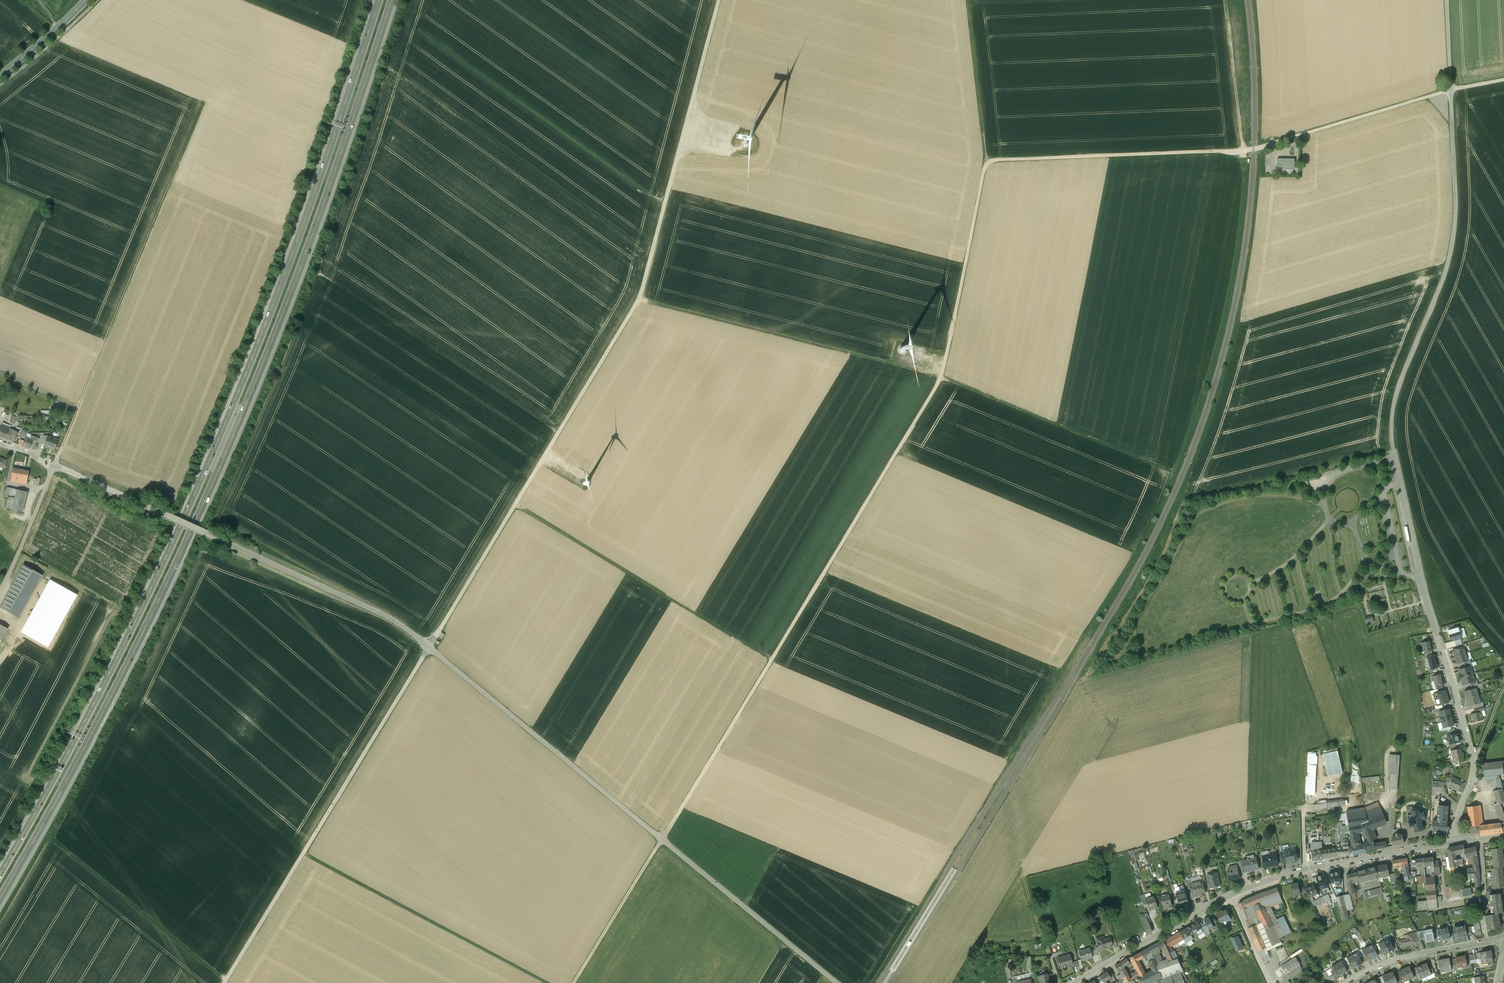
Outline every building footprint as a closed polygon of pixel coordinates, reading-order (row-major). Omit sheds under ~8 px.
[(1298,163),(1280,163),(1280,175),(1298,175),(1298,163)] [(9,429),(11,430),(14,423),(15,424),(19,416),(15,416),(15,417),(12,423),(9,429)] [(5,439),(9,430),(1,426),(0,428),(0,437),(5,439)] [(5,439),(13,443),(18,433),(11,430),(9,429),(9,430),(5,439)] [(47,437),(45,444),(44,446),(54,450),(58,439),(48,436),(48,437),(47,437)] [(26,448),(29,448),(31,445),(32,446),(32,444),(31,444),(33,440),(30,439),(25,437),(24,441),(22,446),(26,448)] [(28,471),(13,468),(10,481),(26,484),(28,471)] [(23,512),(27,492),(17,490),(15,495),(14,498),(8,497),(5,509),(23,512)] [(0,607),(19,617),(42,575),(23,565),(0,607)] [(26,635),(48,647),(77,595),(54,583),(26,635)] [(1459,629),(1448,633),(1451,641),(1454,640),(1460,638),(1462,638),(1459,629)] [(1429,641),(1420,643),(1421,648),(1423,647),(1424,647),(1425,652),(1432,650),(1429,641)] [(1459,648),(1453,650),(1455,657),(1466,653),(1464,647),(1464,646),(1459,648)] [(1466,653),(1455,657),(1457,663),(1463,661),(1468,660),(1468,659),(1466,653)] [(1437,668),(1435,656),(1425,658),(1426,663),(1428,662),(1430,670),(1437,668)] [(1465,668),(1459,670),(1460,673),(1459,674),(1460,677),(1473,673),(1471,666),(1465,668)] [(1475,680),(1473,673),(1460,677),(1461,681),(1463,681),(1464,684),(1470,682),(1475,681),(1475,680)] [(1443,684),(1441,675),(1431,677),(1432,681),(1435,681),(1436,686),(1443,684)] [(1472,689),(1464,691),(1466,699),(1478,695),(1476,688),(1472,689)] [(1442,704),(1449,702),(1446,690),(1439,692),(1434,693),(1435,694),(1437,705),(1438,705),(1442,704)] [(1480,703),(1478,695),(1466,699),(1469,706),(1472,705),(1480,703)] [(1439,711),(1440,717),(1451,714),(1449,709),(1442,710),(1439,711)] [(1475,713),(1471,714),(1473,722),(1483,719),(1480,712),(1475,713)] [(1440,717),(1442,722),(1452,720),(1451,714),(1440,717)] [(1452,720),(1442,722),(1443,728),(1447,727),(1454,725),(1452,720)] [(1450,744),(1455,743),(1460,742),(1457,733),(1456,734),(1451,735),(1450,734),(1446,735),(1448,745),(1450,744)] [(1453,757),(1464,754),(1463,752),(1462,751),(1461,748),(1456,749),(1452,750),(1453,757)] [(1337,751),(1323,754),(1328,776),(1342,773),(1337,751)] [(1389,789),(1398,789),(1398,774),(1399,774),(1400,754),(1390,754),(1389,774),(1391,774),(1389,789)] [(1464,754),(1453,757),(1455,763),(1459,762),(1464,761),(1463,757),(1464,756),(1464,754)] [(1307,755),(1305,796),(1311,796),(1311,793),(1315,793),(1316,756),(1308,755),(1307,755)] [(1484,776),(1503,774),(1502,761),(1482,763),(1484,776)] [(1460,791),(1464,783),(1457,779),(1451,776),(1450,778),(1451,778),(1448,785),(1460,791)] [(1503,810),(1502,807),(1500,803),(1503,803),(1503,795),(1502,789),(1498,790),(1494,791),(1497,804),(1494,805),(1497,812),(1503,810)] [(1437,820),(1433,820),(1432,826),(1433,827),(1432,834),(1447,834),(1449,826),(1446,826),(1448,806),(1444,805),(1439,805),(1437,820)] [(1368,820),(1383,814),(1380,806),(1366,812),(1368,820)] [(1468,807),(1471,834),(1480,832),(1480,825),(1477,806),(1468,807)] [(1424,829),(1423,829),(1422,825),(1423,825),(1423,824),(1422,824),(1421,820),(1425,819),(1425,820),(1425,819),(1424,813),(1424,812),(1423,812),(1420,813),(1420,812),(1419,813),(1419,810),(1420,810),(1419,809),(1419,810),(1417,808),(1417,807),(1416,807),(1416,808),(1413,808),(1412,808),(1413,809),(1412,811),(1411,810),(1411,811),(1412,814),(1411,814),(1408,815),(1407,815),(1407,816),(1408,816),(1409,821),(1408,821),(1409,827),(1413,826),(1413,827),(1414,826),(1414,831),(1415,832),(1416,832),(1422,831),(1423,831),(1423,830),(1424,830),(1424,829)] [(1361,823),(1368,820),(1366,812),(1365,808),(1346,811),(1348,825),(1349,827),(1354,826),(1358,825),(1361,825),(1361,823)] [(1371,828),(1387,822),(1383,814),(1368,820),(1371,828),(1371,829),(1371,830),(1372,830),(1371,828)] [(1364,831),(1371,829),(1371,828),(1368,820),(1361,823),(1361,825),(1364,831)] [(1349,832),(1350,832),(1349,827),(1348,825),(1342,826),(1342,827),(1341,827),(1340,822),(1336,822),(1337,847),(1347,846),(1347,840),(1341,841),(1340,838),(1346,837),(1345,834),(1346,832),(1348,833),(1349,832)] [(1480,825),(1480,832),(1480,835),(1503,832),(1501,825),(1501,823),(1480,825)] [(1368,841),(1373,841),(1375,839),(1371,830),(1371,829),(1364,831),(1365,833),(1368,841)] [(1392,836),(1392,841),(1393,846),(1404,843),(1404,841),(1403,839),(1402,834),(1399,835),(1399,833),(1400,833),(1399,831),(1398,829),(1393,830),(1393,833),(1395,832),(1396,835),(1392,836)] [(1313,860),(1322,858),(1322,849),(1322,843),(1322,837),(1322,836),(1317,836),(1316,837),(1311,837),(1310,838),(1310,842),(1311,843),(1311,846),(1312,847),(1313,847),(1313,851),(1312,851),(1312,860),(1313,860)] [(1366,852),(1375,849),(1374,844),(1373,841),(1368,841),(1364,842),(1363,842),(1364,844),(1366,852)] [(1358,842),(1357,842),(1351,843),(1352,847),(1353,854),(1362,853),(1361,845),(1359,846),(1358,842)] [(1337,847),(1337,856),(1350,855),(1349,846),(1347,846),(1337,847)] [(1462,859),(1466,858),(1464,849),(1463,846),(1460,846),(1447,849),(1450,867),(1457,866),(1456,860),(1455,858),(1454,853),(1456,851),(1460,851),(1462,859)] [(1468,857),(1477,855),(1476,846),(1464,849),(1466,858),(1468,857)] [(1337,856),(1337,847),(1322,849),(1322,858),(1337,856)] [(1494,868),(1494,869),(1502,867),(1503,867),(1503,864),(1502,848),(1491,849),(1492,852),(1494,864),(1493,864),(1494,868)] [(1133,861),(1138,860),(1135,849),(1128,851),(1129,854),(1130,854),(1132,860),(1133,859),(1133,861)] [(1284,863),(1298,860),(1295,849),(1282,852),(1284,863)] [(1265,868),(1278,865),(1276,853),(1262,856),(1265,868)] [(1478,864),(1477,855),(1468,857),(1469,864),(1473,864),(1473,865),(1478,864)] [(1433,865),(1433,862),(1432,857),(1423,858),(1424,864),(1427,864),(1428,866),(1430,865),(1433,865)] [(1246,872),(1259,869),(1256,858),(1249,859),(1249,858),(1248,858),(1248,859),(1243,861),(1246,872)] [(1408,867),(1407,862),(1407,858),(1392,861),(1394,866),(1394,868),(1402,866),(1401,864),(1405,864),(1406,867),(1408,867)] [(1424,864),(1423,858),(1416,859),(1416,865),(1416,867),(1420,866),(1420,871),(1425,870),(1424,864)] [(1464,865),(1462,859),(1460,859),(1456,860),(1457,866),(1457,867),(1460,867),(1464,865)] [(1390,876),(1389,874),(1387,864),(1376,866),(1379,877),(1379,878),(1390,876)] [(1409,874),(1408,867),(1406,867),(1405,864),(1401,864),(1402,866),(1403,875),(1404,880),(1408,879),(1408,878),(1408,877),(1411,876),(1410,874),(1409,874)] [(1478,864),(1473,865),(1473,868),(1467,869),(1467,873),(1479,873),(1478,868),(1478,864)] [(1240,878),(1239,872),(1237,865),(1236,865),(1237,865),(1228,867),(1230,872),(1227,873),(1228,880),(1229,880),(1240,877),(1240,878)] [(1359,882),(1379,877),(1376,866),(1373,867),(1357,871),(1357,872),(1360,881),(1359,881),(1359,882)] [(1502,867),(1494,869),(1494,868),(1492,868),(1492,872),(1493,872),(1494,883),(1493,883),(1494,888),(1500,887),(1503,887),(1503,880),(1502,867)] [(1210,888),(1220,885),(1217,872),(1214,873),(1214,872),(1213,871),(1211,871),(1210,873),(1210,874),(1207,875),(1210,888)] [(1340,886),(1341,886),(1340,878),(1340,871),(1328,874),(1333,882),(1335,881),(1335,882),(1336,882),(1338,886),(1340,886)] [(1360,881),(1357,872),(1350,874),(1352,880),(1354,879),(1355,882),(1357,882),(1358,884),(1360,884),(1359,882),(1359,881),(1360,881)] [(1352,880),(1350,874),(1347,875),(1348,880),(1347,880),(1349,888),(1353,887),(1352,883),(1355,882),(1354,879),(1352,880)] [(1328,888),(1327,884),(1326,884),(1325,881),(1324,879),(1323,879),(1322,875),(1317,877),(1318,881),(1319,883),(1320,883),(1321,887),(1322,886),(1322,889),(1328,888)] [(1201,881),(1196,882),(1200,895),(1205,894),(1203,886),(1202,881),(1201,881)] [(1200,895),(1196,882),(1191,884),(1190,884),(1192,889),(1194,897),(1200,895)] [(1297,883),(1291,884),(1294,898),(1298,897),(1298,895),(1300,894),(1299,888),(1297,883)] [(1333,889),(1330,884),(1327,884),(1328,888),(1322,889),(1326,893),(1333,890),(1333,889)] [(1316,897),(1319,895),(1313,885),(1309,887),(1308,886),(1306,887),(1306,889),(1305,889),(1309,898),(1315,895),(1316,897)] [(1446,893),(1462,891),(1462,889),(1461,885),(1445,887),(1446,893)] [(1381,887),(1364,891),(1366,897),(1383,893),(1381,887)] [(1255,895),(1258,903),(1280,896),(1277,888),(1255,895)] [(1462,891),(1463,896),(1472,894),(1471,888),(1462,889),(1462,891)] [(1177,897),(1179,904),(1188,902),(1185,890),(1176,893),(1177,896),(1176,897),(1177,898),(1177,897)] [(1489,895),(1492,914),(1498,913),(1503,912),(1500,893),(1489,895)] [(1169,894),(1161,896),(1164,909),(1172,906),(1172,904),(1172,903),(1171,903),(1170,899),(1169,894)] [(1353,909),(1352,903),(1350,894),(1345,895),(1347,911),(1353,909)] [(1253,906),(1258,903),(1255,895),(1248,898),(1252,906),(1253,906)] [(1347,911),(1345,895),(1337,897),(1340,912),(1347,911)] [(1149,910),(1158,908),(1155,896),(1146,898),(1147,903),(1149,910)] [(1280,896),(1258,903),(1261,908),(1264,907),(1264,908),(1269,906),(1282,902),(1280,896)] [(1322,904),(1326,902),(1323,897),(1312,903),(1315,908),(1320,906),(1319,904),(1321,902),(1322,904)] [(1252,906),(1248,898),(1243,901),(1243,902),(1247,908),(1252,906)] [(1431,899),(1427,900),(1418,900),(1418,910),(1437,909),(1437,899),(1431,899)] [(1247,908),(1243,902),(1238,904),(1241,911),(1243,910),(1247,908)] [(1261,908),(1258,903),(1253,906),(1258,916),(1261,923),(1265,930),(1273,926),(1264,908),(1264,907),(1261,908)] [(1252,919),(1258,916),(1253,906),(1252,906),(1247,908),(1243,910),(1248,921),(1252,919)] [(1273,926),(1279,938),(1284,936),(1269,906),(1264,908),(1273,926)] [(1221,910),(1216,913),(1219,919),(1221,922),(1225,920),(1226,921),(1230,919),(1231,919),(1228,914),(1226,910),(1223,911),(1221,910)] [(1349,917),(1347,911),(1340,912),(1342,921),(1349,917)] [(1500,928),(1498,913),(1492,914),(1486,915),(1489,930),(1500,928)] [(1261,923),(1258,916),(1252,919),(1255,925),(1256,925),(1261,923)] [(1209,917),(1204,919),(1209,930),(1214,927),(1209,917)] [(1473,918),(1476,936),(1481,935),(1478,917),(1473,918)] [(1145,928),(1148,934),(1152,932),(1150,925),(1146,918),(1142,920),(1143,923),(1143,922),(1145,928)] [(1197,922),(1192,925),(1195,932),(1198,936),(1203,932),(1201,928),(1197,922)] [(1279,938),(1273,926),(1265,930),(1261,923),(1256,925),(1266,948),(1281,942),(1279,938)] [(1190,935),(1195,932),(1192,925),(1186,928),(1180,932),(1184,938),(1183,939),(1185,942),(1186,942),(1186,943),(1193,939),(1190,935)] [(1258,951),(1266,948),(1256,925),(1255,925),(1248,928),(1258,951)] [(1465,925),(1454,927),(1456,938),(1467,936),(1465,925)] [(1448,927),(1438,929),(1441,940),(1444,940),(1444,941),(1449,940),(1449,939),(1450,938),(1448,927)] [(1432,929),(1424,930),(1426,942),(1435,940),(1432,929)] [(1424,930),(1417,932),(1420,940),(1425,938),(1424,930)] [(1184,938),(1180,932),(1169,939),(1170,940),(1173,945),(1183,939),(1184,938)] [(1399,941),(1400,948),(1401,948),(1401,947),(1406,946),(1410,945),(1410,944),(1417,942),(1416,938),(1414,933),(1407,935),(1408,939),(1405,940),(1399,942),(1399,941)] [(1101,937),(1096,938),(1098,947),(1099,950),(1104,949),(1104,948),(1112,945),(1110,937),(1102,939),(1101,937)] [(1384,941),(1389,952),(1394,949),(1395,949),(1392,945),(1389,939),(1384,941)] [(1164,940),(1156,944),(1159,949),(1162,947),(1169,962),(1173,960),(1170,953),(1167,947),(1165,942),(1164,940)] [(1173,945),(1170,940),(1165,942),(1167,947),(1170,953),(1174,951),(1171,946),(1173,945)] [(1384,941),(1379,944),(1381,948),(1384,954),(1389,952),(1384,941)] [(1158,950),(1159,949),(1156,944),(1144,950),(1147,956),(1148,955),(1152,953),(1158,950)] [(1368,947),(1373,958),(1378,955),(1373,945),(1368,947)] [(1292,957),(1303,950),(1301,947),(1290,955),(1292,957)] [(1368,947),(1363,950),(1368,960),(1373,958),(1368,947)] [(1079,951),(1081,961),(1092,958),(1090,948),(1079,951)] [(1266,948),(1258,951),(1263,962),(1271,958),(1266,948)] [(1368,960),(1362,949),(1359,950),(1365,962),(1368,960)] [(1152,953),(1157,966),(1164,964),(1158,950),(1152,953)] [(1175,951),(1174,951),(1170,953),(1173,960),(1178,959),(1175,951)] [(1493,962),(1491,951),(1480,952),(1481,959),(1482,964),(1493,962)] [(1138,960),(1143,958),(1140,952),(1135,955),(1138,960)] [(1352,955),(1358,966),(1363,963),(1360,958),(1357,952),(1352,955)] [(1162,976),(1157,966),(1152,953),(1148,955),(1150,959),(1147,961),(1153,971),(1146,974),(1150,982),(1162,976)] [(1060,968),(1073,964),(1072,962),(1070,954),(1058,958),(1060,968)] [(1138,960),(1135,955),(1130,958),(1136,969),(1137,971),(1139,975),(1140,977),(1142,981),(1142,982),(1143,982),(1147,982),(1150,982),(1146,974),(1145,974),(1138,960)] [(1352,955),(1347,958),(1350,963),(1353,968),(1358,966),(1352,955)] [(1465,955),(1455,957),(1455,958),(1457,965),(1457,967),(1462,966),(1462,967),(1467,966),(1465,955)] [(1288,980),(1291,978),(1289,975),(1301,967),(1295,957),(1281,966),(1286,974),(1282,976),(1285,981),(1283,982),(1290,982),(1288,980)] [(1449,958),(1438,960),(1440,972),(1440,971),(1447,969),(1447,970),(1451,969),(1451,966),(1449,959),(1449,958)] [(1129,963),(1126,959),(1121,962),(1123,966),(1124,967),(1129,965),(1128,964),(1129,963)] [(1178,959),(1173,960),(1169,962),(1164,964),(1157,966),(1162,976),(1163,979),(1165,979),(1184,972),(1181,966),(1178,959)] [(1337,963),(1342,974),(1348,971),(1347,971),(1345,966),(1342,961),(1337,963)] [(1123,966),(1121,962),(1115,966),(1119,972),(1120,972),(1125,969),(1124,967),(1123,966)] [(1342,974),(1337,963),(1332,966),(1334,970),(1331,972),(1332,974),(1335,978),(1342,974)] [(1422,965),(1426,976),(1432,974),(1429,968),(1427,963),(1422,965)] [(1422,965),(1417,967),(1419,973),(1421,978),(1426,976),(1422,965)] [(1413,975),(1411,970),(1409,966),(1404,968),(1409,979),(1414,977),(1413,975)] [(1291,978),(1293,980),(1294,979),(1304,972),(1301,967),(1289,975),(1291,978)] [(1404,968),(1399,971),(1403,980),(1404,982),(1409,979),(1404,968)] [(1330,969),(1322,973),(1326,977),(1332,974),(1331,972),(1330,969)] [(1103,982),(1105,981),(1111,978),(1109,975),(1107,971),(1100,976),(1103,981),(1103,982)] [(1398,982),(1393,971),(1393,972),(1388,974),(1392,982),(1396,982),(1398,982)] [(1184,972),(1165,979),(1167,982),(1185,982),(1185,981),(1188,980),(1184,972)] [(1294,979),(1297,982),(1298,982),(1307,977),(1304,972),(1294,979)] [(1038,976),(1039,982),(1041,982),(1046,982),(1045,981),(1049,981),(1047,974),(1039,975),(1040,976),(1038,976)] [(1335,978),(1332,974),(1326,977),(1329,982),(1336,979),(1335,978)] [(1383,976),(1386,982),(1392,982),(1388,974),(1383,976)]
